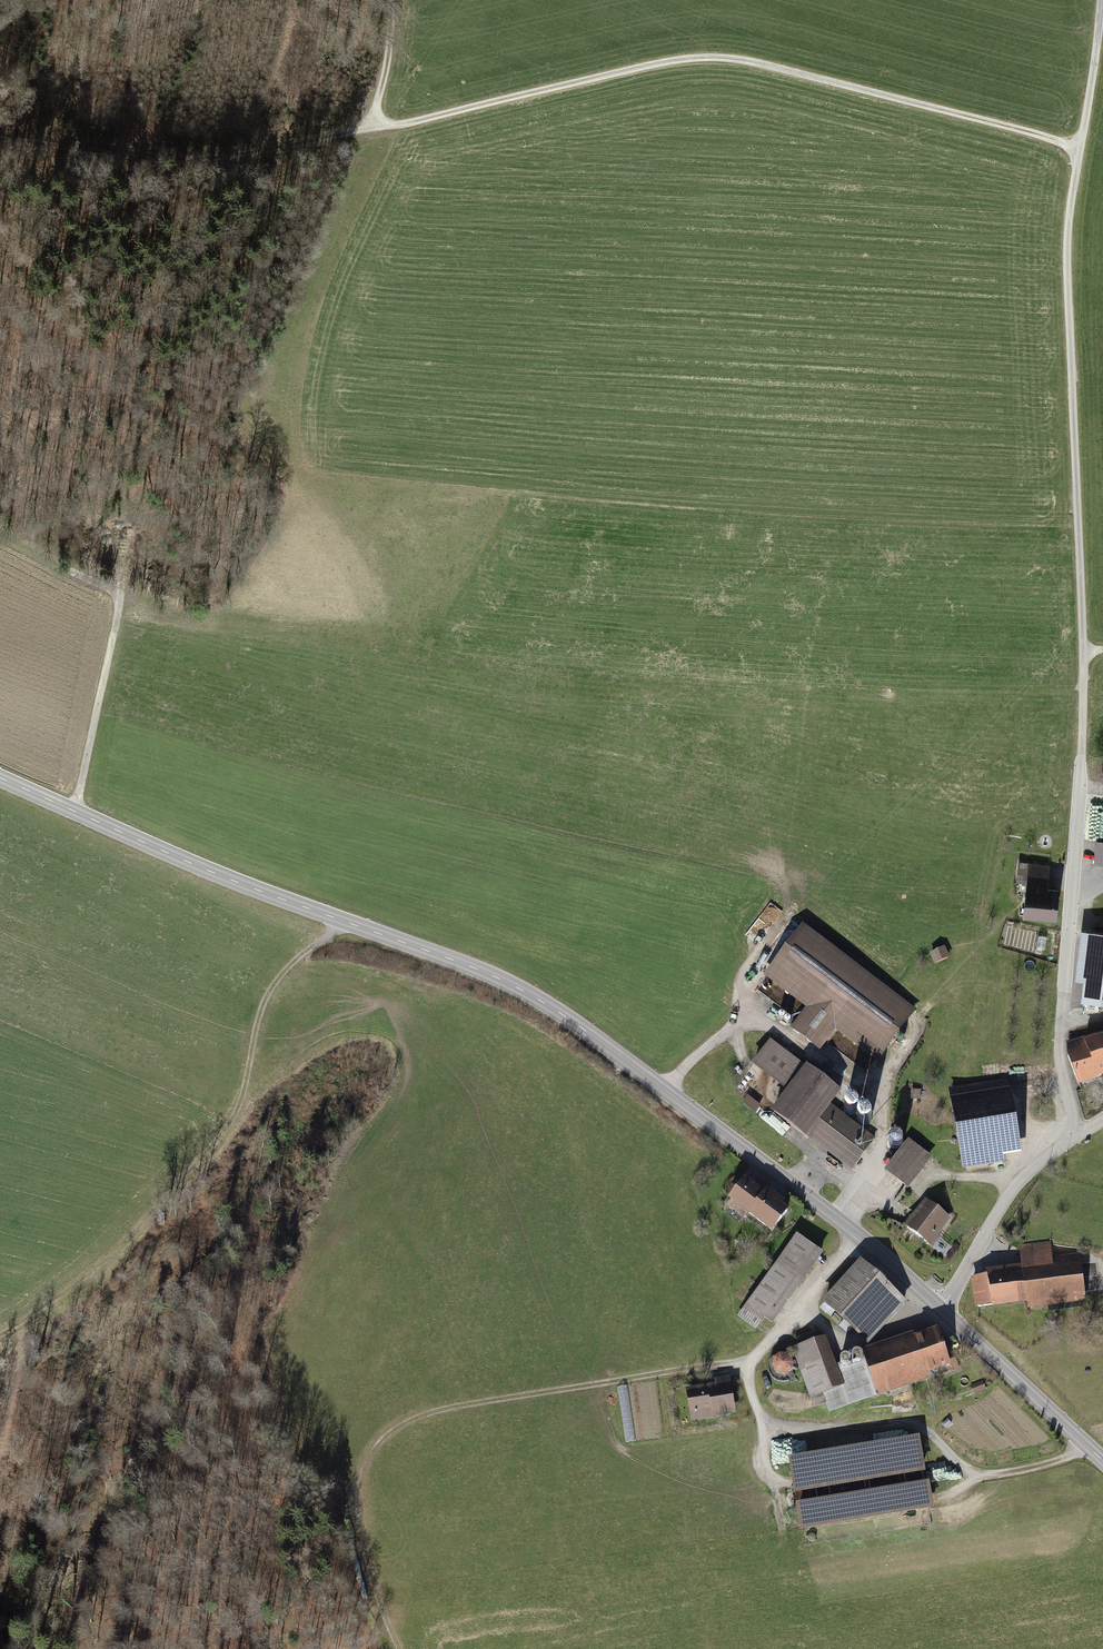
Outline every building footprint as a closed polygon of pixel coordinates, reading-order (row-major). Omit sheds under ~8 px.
[(1052,866),(1031,864),(1030,868),(1020,867),(1018,886),(1028,887),(1026,915),(1061,918),(1064,887),(1050,886),(1052,866)] [(824,1054),(842,1029),(880,1056),(916,1007),(809,929),(773,978),(814,1008),(795,1033),(824,1054)] [(1074,997),(1102,1001),(1102,933),(1092,931),(1090,948),(1080,946),(1074,997)] [(944,949),(930,955),(935,965),(949,959),(944,949)] [(1069,1047),(1081,1083),(1102,1076),(1102,1036),(1069,1047)] [(775,1043),(759,1064),(794,1091),(779,1111),(856,1171),(880,1140),(837,1108),(845,1097),(775,1043)] [(1021,1086),(961,1093),(969,1163),(1030,1155),(1021,1086)] [(758,1110),(761,1105),(748,1098),(745,1103),(758,1110)] [(908,1139),(888,1167),(916,1187),(936,1160),(908,1139)] [(749,1177),(728,1205),(748,1220),(752,1215),(776,1233),(793,1210),(786,1204),(788,1201),(763,1182),(761,1186),(749,1177)] [(928,1199),(909,1225),(941,1248),(959,1222),(928,1199)] [(798,1232),(739,1317),(758,1330),(766,1319),(775,1325),(826,1252),(798,1232)] [(990,1277),(974,1279),(977,1308),(996,1306),(996,1309),(1030,1305),(1030,1309),(1086,1302),(1080,1256),(1055,1259),(1053,1242),(1022,1246),(1025,1268),(989,1272),(990,1277)] [(862,1260),(825,1302),(870,1342),(907,1299),(862,1260)] [(803,1348),(796,1350),(818,1409),(828,1405),(831,1414),(931,1378),(929,1372),(952,1364),(939,1327),(914,1336),(913,1334),(837,1361),(829,1338),(825,1340),(820,1328),(799,1335),(803,1348)] [(787,1350),(772,1362),(783,1376),(798,1364),(787,1350)] [(732,1381),(690,1388),(696,1423),(738,1416),(732,1381)] [(983,1384),(971,1388),(974,1397),(986,1393),(983,1384)] [(950,1422),(944,1427),(947,1430),(953,1425),(950,1422)] [(923,1439),(793,1461),(798,1493),(928,1472),(923,1439)] [(932,1484),(800,1505),(804,1532),(937,1511),(932,1484)]
